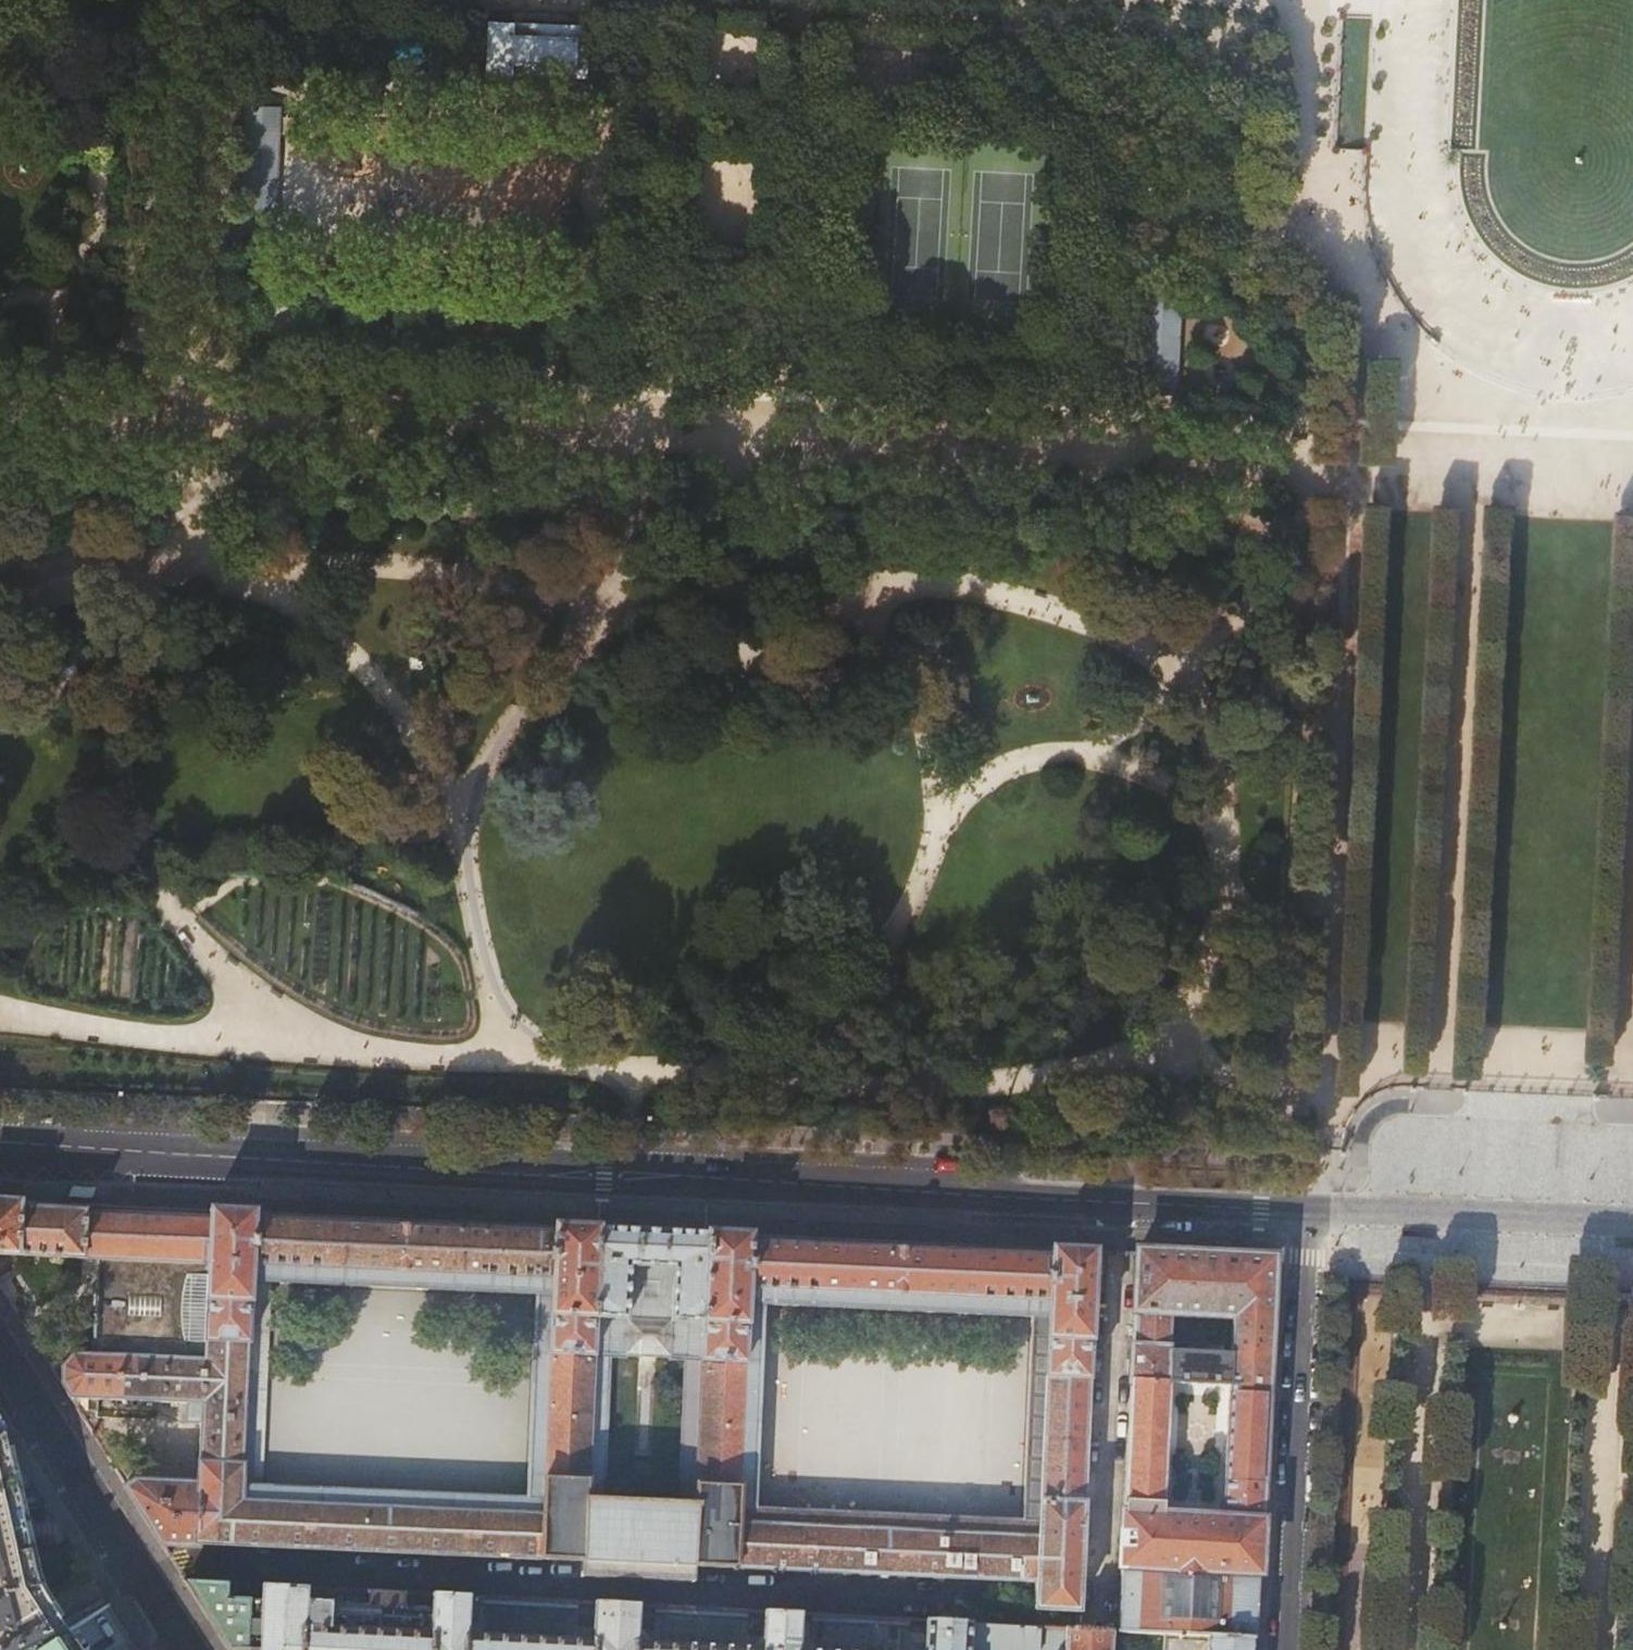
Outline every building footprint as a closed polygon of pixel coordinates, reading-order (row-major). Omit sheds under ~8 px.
[(488,69),(585,74),(588,26),(490,20),(488,69)] [(387,67),(387,72),(390,74),(399,77),(406,78),(414,78),(419,77),(428,73),(428,67),(424,64),(417,68),(410,70),(406,70),(399,69),(393,66),(390,64),(387,67)] [(242,229),(272,230),(277,124),(247,122),(242,229)] [(113,266),(113,258),(101,258),(101,265),(113,266)] [(1141,391),(1173,392),(1179,284),(1146,282),(1141,391)] [(116,502),(116,492),(102,491),(102,501),(116,502)] [(20,1207),(21,1201),(0,1200),(0,1271),(97,1275),(93,1354),(73,1353),(63,1367),(61,1384),(71,1400),(186,1403),(185,1423),(201,1424),(198,1483),(134,1481),(125,1486),(162,1545),(199,1546),(199,1543),(598,1561),(598,1578),(679,1582),(680,1565),(1036,1582),(1035,1609),(1035,1612),(1078,1612),(1095,1250),(1051,1248),(1051,1256),(830,1246),(751,1242),(751,1234),(706,1232),(706,1234),(598,1229),(598,1227),(578,1226),(556,1225),(555,1233),(545,1233),(291,1221),(254,1220),(254,1212),(210,1210),(209,1218),(85,1213),(85,1210),(64,1209),(20,1207)] [(1252,1638),(1258,1548),(1273,1258),(1227,1256),(1175,1253),(1137,1252),(1118,1631),(1161,1633),(1252,1638)] [(4,1435),(0,1438),(0,1649),(23,1649),(61,1628),(43,1597),(41,1594),(36,1586),(19,1512),(48,1505),(25,1470),(4,1435)] [(1064,1628),(186,1583),(188,1587),(228,1649),(968,1649),(991,1649),(1063,1649),(1064,1628)] [(61,1628),(23,1649),(76,1649),(61,1628)] [(1111,1630),(1066,1628),(1065,1649),(1110,1649),(1111,1630)] [(1252,1638),(1161,1633),(1161,1649),(1251,1649),(1252,1638)]
